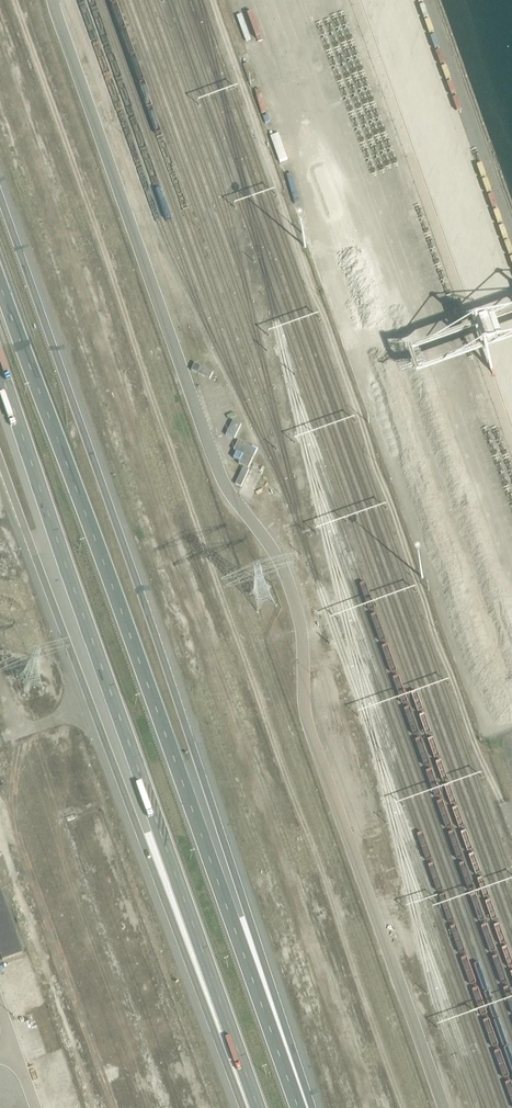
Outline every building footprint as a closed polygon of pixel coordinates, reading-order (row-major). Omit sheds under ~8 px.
[(248,64),(243,66),(249,83),(254,81),(248,64)] [(209,380),(213,373),(201,367),(197,374),(209,380)] [(234,439),(241,425),(241,424),(241,425),(233,422),(234,421),(233,421),(226,435),(226,436),(227,435),(234,439)] [(238,441),(234,451),(236,452),(233,459),(242,463),(241,465),(239,464),(248,469),(252,460),(257,450),(238,441)] [(0,892),(0,956),(2,961),(22,954),(0,892)]
